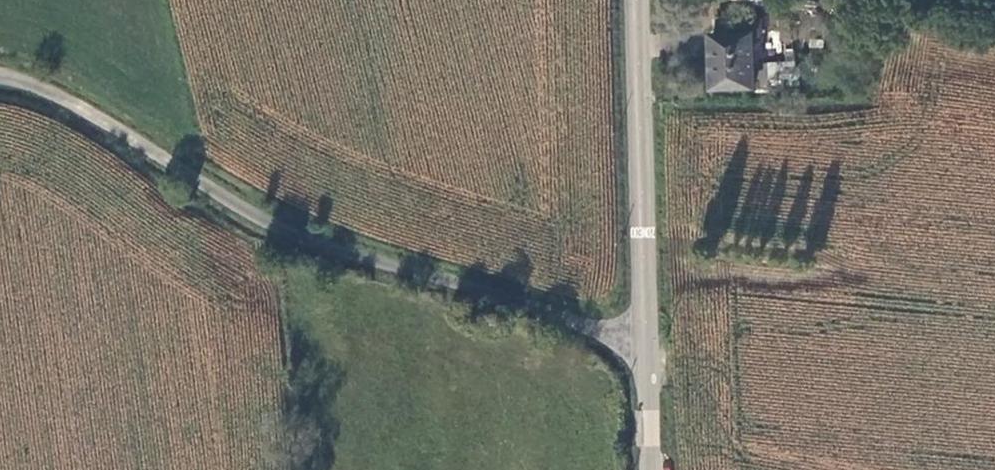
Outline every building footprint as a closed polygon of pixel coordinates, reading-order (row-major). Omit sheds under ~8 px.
[(713,37),(713,89),(755,89),(755,37),(713,37)]
